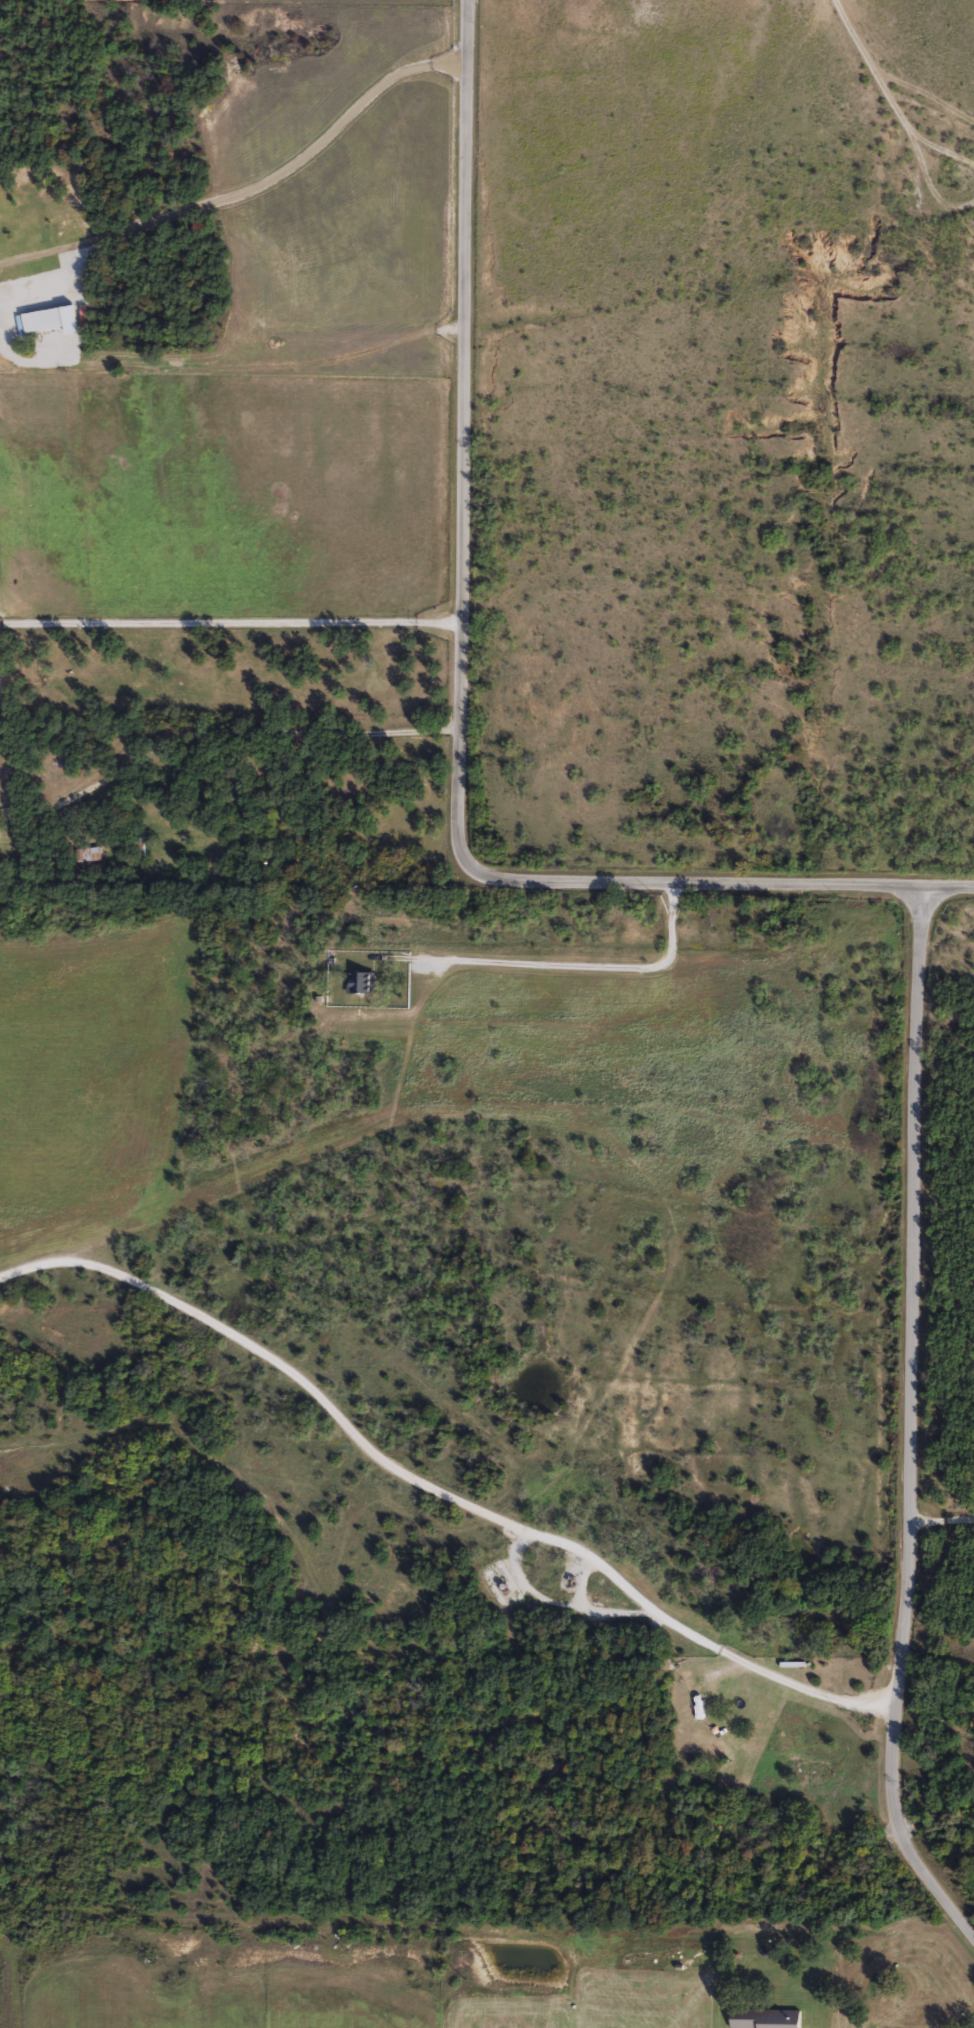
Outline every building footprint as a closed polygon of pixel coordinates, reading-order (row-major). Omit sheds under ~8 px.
[(74,317),(69,307),(80,301),(85,311),(74,317)] [(100,847),(100,861),(76,861),(76,847),(100,847)] [(347,993),(347,971),(375,971),(375,993),(347,993)] [(716,1675),(705,1681),(701,1671),(712,1666),(716,1675)] [(678,1674),(687,1670),(707,1713),(698,1718),(678,1674)]
